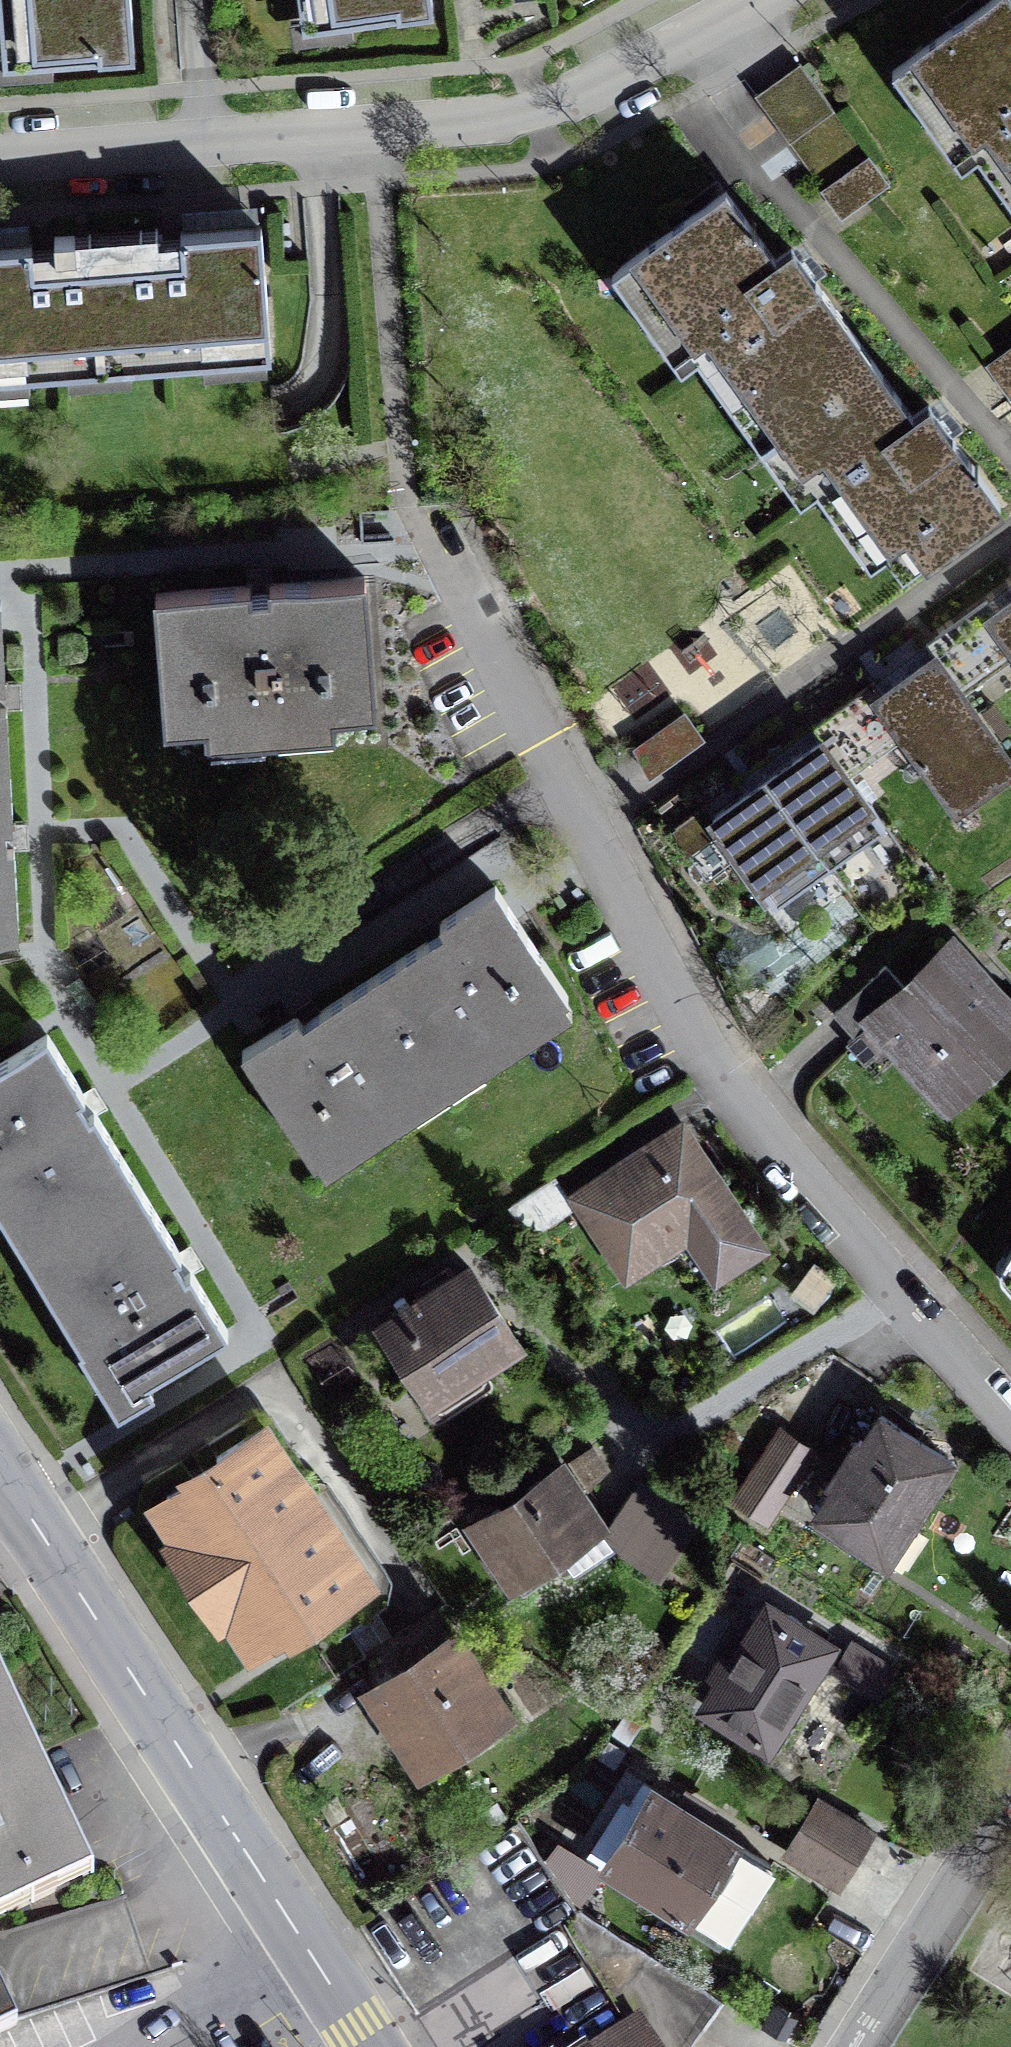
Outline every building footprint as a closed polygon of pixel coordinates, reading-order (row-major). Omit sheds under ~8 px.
[(6,53),(51,49),(52,60),(133,54),(129,0),(2,0),(6,53)] [(304,15),(349,9),(351,19),(432,8),(430,0),(302,0),(304,15)] [(893,71),(932,125),(948,114),(1010,202),(1010,0),(992,0),(893,71)] [(777,79),(756,94),(842,215),(886,183),(800,63),(777,79)] [(727,192),(612,272),(650,326),(667,315),(730,405),(748,393),(767,419),(865,351),(807,267),(793,247),(775,260),(727,192)] [(0,247),(0,367),(270,344),(260,226),(0,247)] [(992,360),(1010,386),(1010,347),(992,360)] [(865,351),(767,419),(840,523),(858,510),(902,573),(1000,504),(937,414),(930,405),(912,417),(865,351)] [(365,577),(157,594),(167,725),(375,708),(365,577)] [(9,764),(0,600),(0,765),(9,764)] [(996,613),(986,600),(926,643),(935,656),(960,690),(1010,653),(1010,603),(996,613)] [(935,656),(882,694),(873,681),(812,724),(822,738),(846,771),(906,729),(961,805),(1010,769),(1010,761),(960,690),(935,656)] [(686,711),(633,745),(650,773),(703,739),(686,711)] [(822,738),(768,776),(830,863),(884,824),(846,771),(822,738)] [(0,765),(0,934),(18,930),(9,764),(0,765)] [(830,863),(768,776),(715,814),(707,803),(675,825),(688,844),(718,822),(776,902),(830,863)] [(447,930),(376,976),(441,1076),(566,995),(494,887),(442,921),(447,930)] [(940,956),(906,988),(886,966),(834,1013),(856,1037),(871,1024),(942,1101),(1010,1038),(1010,1004),(979,969),(965,983),(940,956)] [(316,1158),(441,1076),(376,976),(302,1024),(296,1015),(245,1049),(316,1158)] [(46,1034),(0,1062),(0,1185),(36,1244),(137,1183),(46,1034)] [(758,1244),(682,1130),(582,1197),(633,1274),(695,1233),(719,1269),(758,1244)] [(554,1178),(511,1205),(528,1232),(571,1205),(554,1178)] [(226,1328),(137,1183),(36,1244),(125,1390),(226,1328)] [(999,1271),(1010,1285),(1010,1252),(999,1271)] [(520,1344),(471,1269),(384,1326),(433,1401),(520,1344)] [(950,1460),(882,1414),(818,1509),(896,1562),(924,1521),(914,1514),(950,1460)] [(366,1574),(264,1419),(146,1496),(248,1651),(366,1574)] [(813,1451),(777,1429),(732,1499),(768,1522),(813,1451)] [(702,1513),(636,1464),(598,1514),(664,1563),(702,1513)] [(605,1537),(559,1467),(478,1519),(524,1590),(605,1537)] [(832,1645),(768,1606),(707,1705),(770,1744),(832,1645)] [(497,1708),(448,1631),(371,1681),(420,1757),(497,1708)] [(852,1645),(838,1665),(878,1692),(892,1671),(852,1645)] [(92,1874),(0,1679),(0,1917),(92,1874)] [(773,1866),(654,1790),(608,1861),(727,1937),(773,1866)] [(803,1826),(854,1858),(870,1832),(819,1801),(803,1826)] [(854,1858),(803,1826),(787,1852),(838,1883),(854,1858)] [(601,1870),(561,1846),(549,1864),(569,1886),(586,1897),(601,1870)] [(0,1984),(0,2032),(18,2023),(0,1984)] [(636,2027),(604,2046),(649,2046),(636,2027)]
